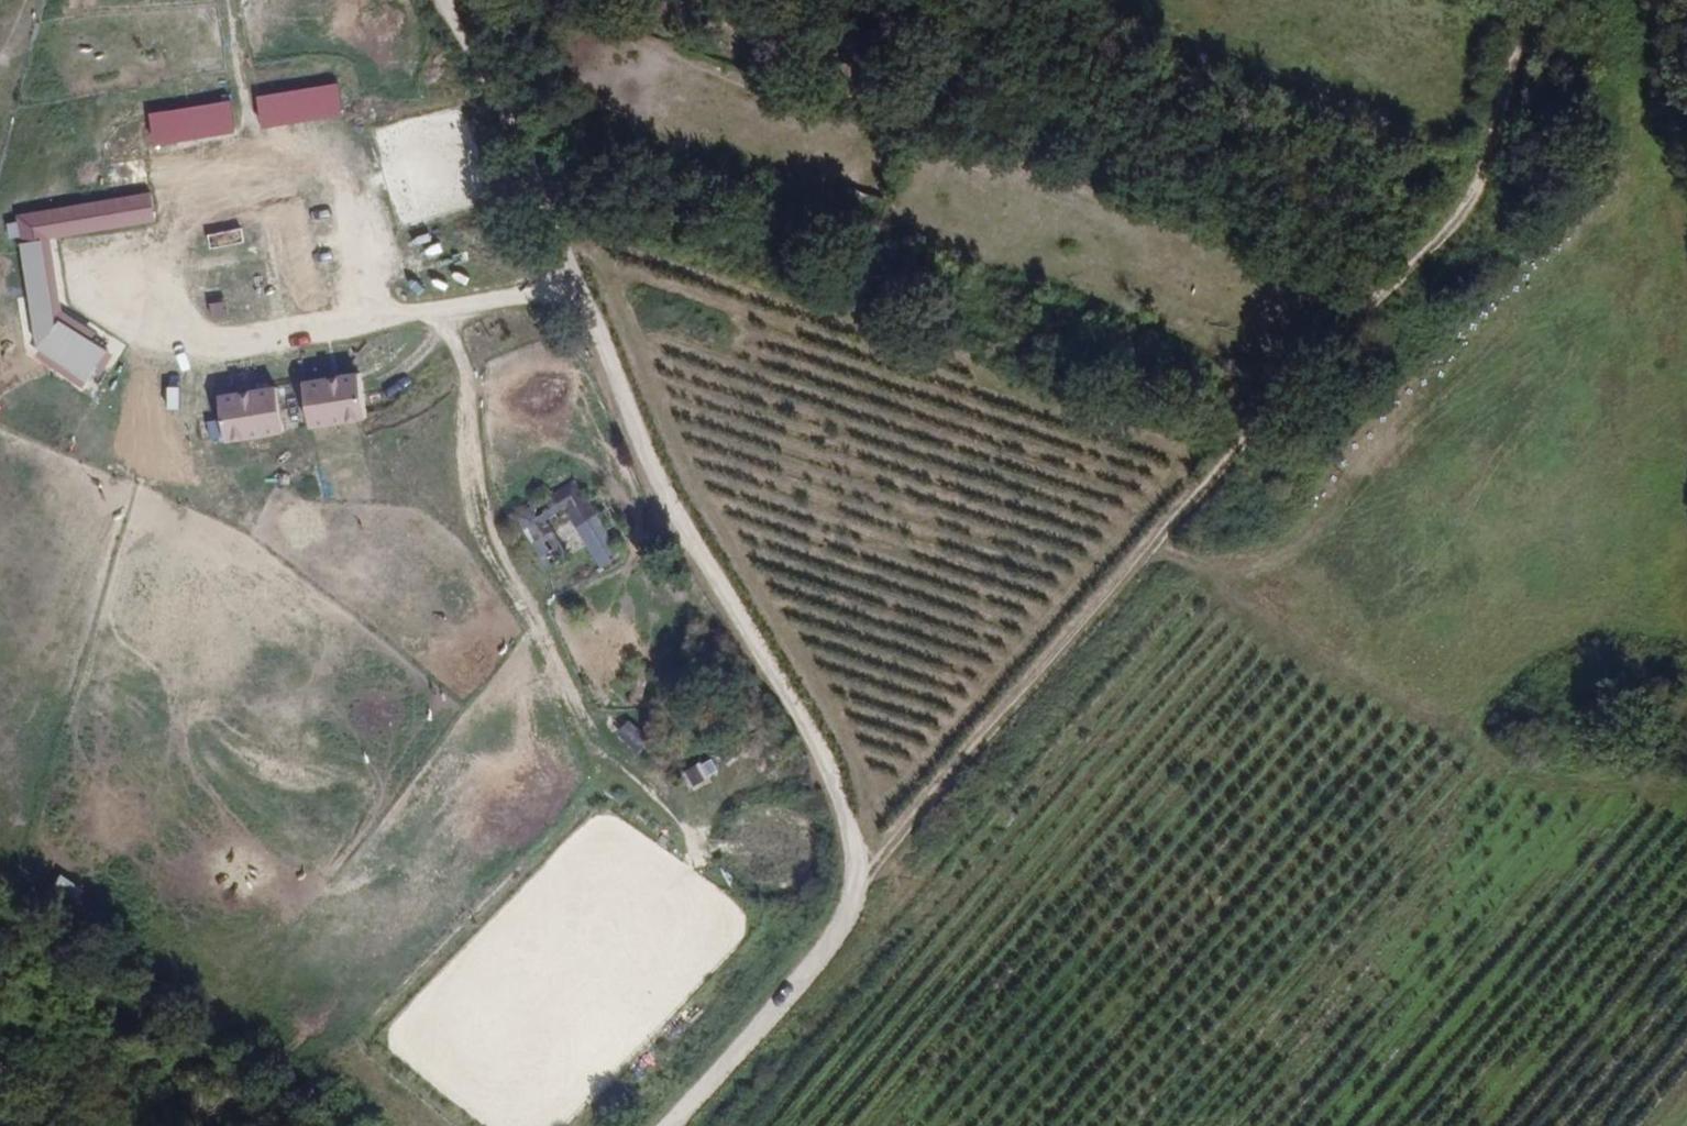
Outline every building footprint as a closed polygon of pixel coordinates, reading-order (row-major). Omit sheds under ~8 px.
[(341,114),(335,84),(256,97),(261,128),(341,114)] [(233,133),(228,100),(149,112),(154,144),(233,133)] [(464,103),(370,128),(397,231),(492,206),(464,103)] [(83,384),(110,344),(65,314),(53,237),(159,220),(155,192),(15,214),(38,354),(83,384)] [(208,303),(210,319),(228,317),(226,300),(208,303)] [(360,374),(219,397),(226,441),(367,419),(360,374)] [(518,514),(548,567),(568,556),(548,522),(566,512),(598,568),(621,555),(578,480),(518,514)] [(699,761),(681,773),(692,790),(711,778),(699,761)]
